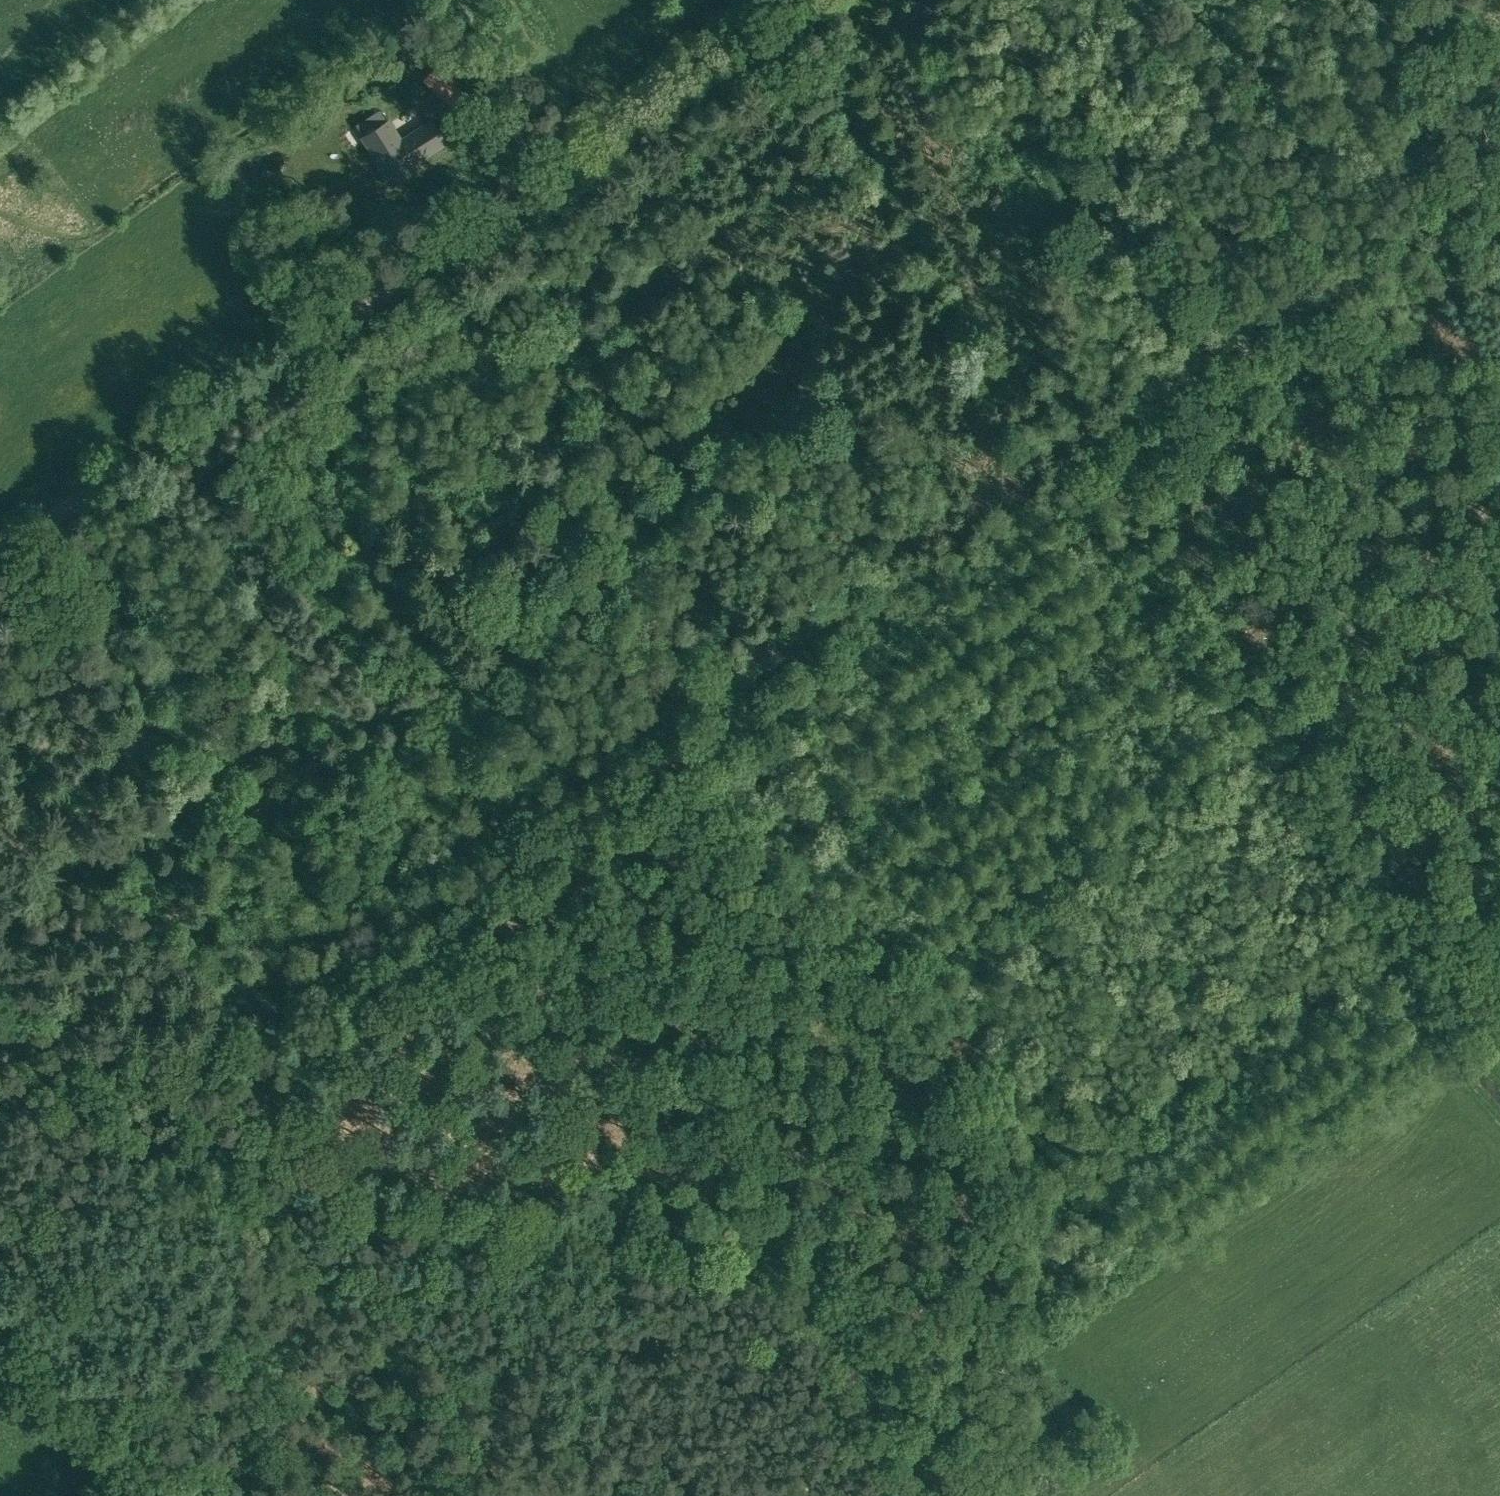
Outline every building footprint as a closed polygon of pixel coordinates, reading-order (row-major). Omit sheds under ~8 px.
[(466,52),(459,42),(450,48),(456,58),(466,52)] [(452,80),(437,66),(424,80),(440,94),(452,80)] [(445,142),(432,122),(401,142),(388,122),(364,137),(393,183),(417,167),(412,159),(416,157),(418,160),(445,142)] [(315,934),(323,928),(312,913),(304,918),(315,934)]
